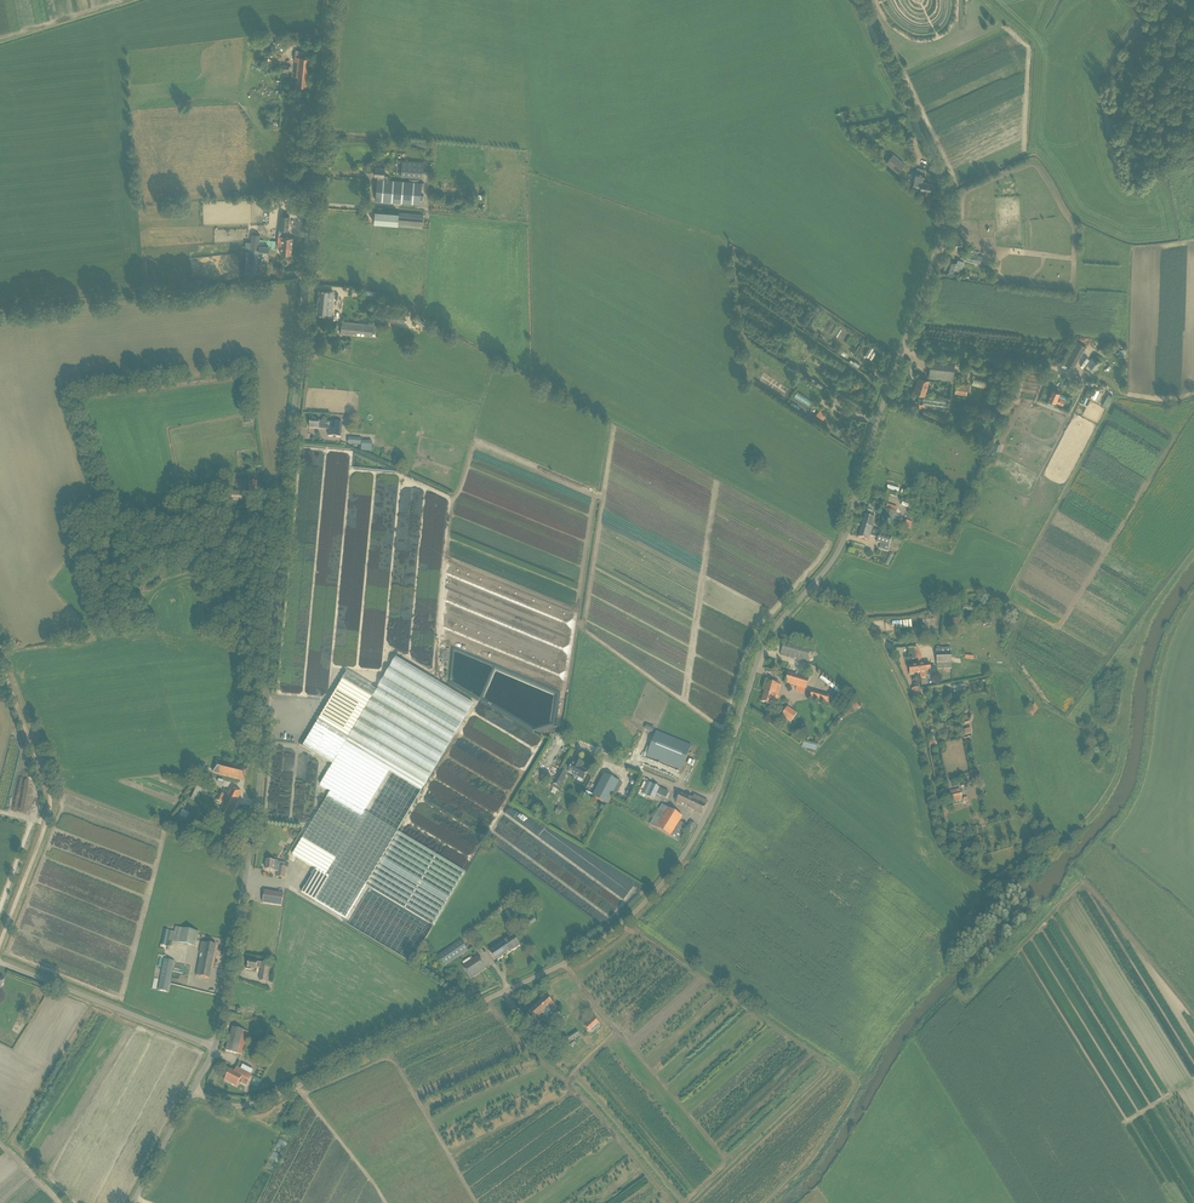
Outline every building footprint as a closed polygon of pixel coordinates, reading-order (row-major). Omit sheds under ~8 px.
[(310,51),(304,51),(296,50),(295,61),(297,62),(296,76),(298,76),(297,86),(306,87),(310,51)] [(288,65),(279,64),(278,75),(288,76),(288,70),(291,71),(291,67),(288,67),(288,65)] [(893,154),(886,163),(897,173),(905,164),(893,154)] [(422,178),(423,162),(402,161),(401,164),(397,163),(396,173),(401,173),(401,176),(422,178)] [(378,176),(378,179),(377,179),(376,201),(420,205),(422,182),(387,180),(387,176),(384,176),(385,167),(375,167),(375,174),(375,175),(378,176)] [(917,168),(913,186),(920,188),(920,190),(923,191),(923,193),(929,194),(931,184),(922,182),(923,178),(924,178),(925,174),(925,170),(917,168)] [(953,169),(949,171),(953,180),(958,178),(953,169)] [(374,223),(380,224),(398,225),(422,227),(423,215),(375,211),(374,223)] [(289,216),(283,216),(281,215),(279,230),(278,236),(278,240),(277,247),(281,247),(281,254),(291,255),(293,237),(283,236),(283,230),(288,231),(289,216)] [(251,252),(249,274),(257,275),(258,251),(259,245),(260,234),(252,234),(251,252)] [(263,244),(271,245),(272,241),(273,241),(274,237),(264,235),(263,244)] [(960,258),(966,260),(975,262),(977,254),(969,252),(963,250),(960,258)] [(242,261),(249,262),(250,255),(243,254),(242,261)] [(943,270),(947,271),(952,272),(953,267),(958,268),(959,264),(952,262),(946,260),(943,270)] [(233,264),(227,264),(227,268),(224,268),(224,275),(234,275),(233,264)] [(317,312),(323,313),(331,314),(333,292),(325,291),(319,291),(317,312)] [(404,324),(405,315),(374,312),(373,320),(404,324)] [(341,322),(340,333),(372,337),(372,334),(375,335),(375,333),(377,334),(378,326),(341,322)] [(1066,356),(1063,362),(1074,367),(1077,362),(1082,353),(1083,351),(1086,347),(1075,341),(1066,356)] [(872,347),(867,357),(874,361),(879,351),(872,347)] [(848,359),(850,355),(843,350),(840,354),(848,359)] [(1089,362),(1086,367),(1093,373),(1096,368),(1101,362),(1094,357),(1091,359),(1089,362)] [(955,363),(930,361),(929,373),(929,378),(953,381),(955,363)] [(1018,369),(1013,397),(1018,398),(1024,370),(1018,369)] [(914,392),(920,394),(924,395),(929,381),(919,378),(914,392)] [(975,385),(989,389),(991,382),(976,379),(975,385)] [(956,385),(954,395),(966,396),(968,386),(964,385),(964,386),(956,385)] [(1053,390),(1050,396),(1049,399),(1063,405),(1065,400),(1058,397),(1060,393),(1053,390)] [(811,408),(815,402),(800,392),(796,398),(811,408)] [(1108,395),(1102,406),(1106,408),(1112,398),(1108,395)] [(923,397),(922,404),(925,405),(925,409),(945,411),(947,400),(923,397)] [(310,420),(309,428),(315,429),(319,429),(319,425),(329,426),(329,436),(341,437),(342,423),(330,422),(328,422),(316,421),(310,420)] [(348,438),(348,445),(361,446),(362,439),(348,438)] [(902,489),(895,487),(896,484),(891,482),(889,490),(901,493),(902,489)] [(885,510),(881,524),(892,526),(893,521),(895,512),(885,510)] [(873,527),(871,527),(874,518),(871,517),(872,514),(867,512),(866,516),(865,516),(862,526),(861,527),(858,537),(864,539),(869,540),(870,536),(877,538),(876,543),(880,544),(879,548),(887,551),(892,537),(880,533),(880,532),(880,531),(872,529),(873,527)] [(912,523),(905,520),(903,527),(910,529),(912,523)] [(811,648),(790,642),(784,641),(780,655),(786,657),(806,663),(811,648)] [(912,648),(908,649),(909,654),(911,654),(911,659),(918,659),(917,653),(918,653),(917,648),(915,649),(914,648),(912,648)] [(941,649),(936,650),(936,656),(937,669),(945,669),(950,669),(951,668),(951,656),(951,654),(950,648),(941,648),(941,649)] [(321,785),(331,791),(330,791),(293,855),(316,869),(301,892),(307,896),(315,900),(316,900),(347,919),(367,885),(434,924),(465,872),(397,832),(423,787),(473,704),(396,658),(376,691),(347,673),(311,733),(309,732),(308,733),(307,733),(300,745),(333,764),(321,785)] [(931,672),(930,670),(930,664),(919,665),(920,673),(921,678),(926,677),(926,673),(931,672)] [(910,675),(920,673),(919,665),(909,666),(909,672),(910,675)] [(806,689),(809,679),(788,672),(785,683),(806,689)] [(778,696),(781,686),(778,685),(767,682),(761,702),(767,703),(772,705),(772,704),(776,706),(779,696),(778,696)] [(967,685),(955,688),(957,695),(969,692),(967,685)] [(918,688),(915,688),(912,689),(911,689),(914,701),(921,699),(918,688)] [(828,696),(812,691),(809,698),(826,703),(826,702),(830,704),(832,697),(828,696)] [(1030,711),(1034,716),(1041,711),(1037,705),(1030,711)] [(787,707),(780,716),(790,723),(797,713),(787,707)] [(681,770),(691,746),(656,731),(646,755),(681,770)] [(583,780),(585,777),(588,771),(579,767),(582,763),(575,759),(573,763),(572,763),(568,771),(583,780)] [(248,768),(242,766),(216,760),(213,773),(240,779),(241,776),(246,777),(248,768)] [(559,787),(560,785),(567,774),(559,770),(552,783),(559,787)] [(607,805),(616,788),(619,782),(604,774),(601,780),(592,797),(607,805)] [(647,782),(641,794),(646,796),(653,800),(659,788),(652,784),(647,782)] [(207,794),(208,791),(209,787),(204,785),(203,787),(196,784),(190,798),(194,800),(198,790),(207,794)] [(220,815),(222,816),(228,819),(241,793),(236,790),(231,787),(224,800),(227,801),(220,815)] [(962,799),(960,789),(949,791),(952,802),(962,799)] [(225,796),(220,793),(216,800),(222,803),(225,796)] [(681,793),(676,803),(701,815),(707,801),(699,798),(698,801),(681,793)] [(662,804),(650,824),(661,831),(670,836),(678,842),(685,830),(689,832),(690,833),(696,825),(690,822),(688,826),(679,821),(682,817),(662,804)] [(220,838),(229,840),(235,842),(237,835),(234,834),(229,832),(229,833),(226,832),(226,831),(222,830),(220,838)] [(209,831),(206,840),(216,844),(220,835),(209,831)] [(267,860),(265,870),(277,872),(277,877),(285,878),(287,867),(278,866),(274,866),(275,862),(267,860)] [(282,906),(284,894),(264,891),(263,903),(282,906)] [(171,930),(169,940),(190,945),(196,946),(199,932),(193,931),(176,927),(175,931),(171,930)] [(499,941),(508,954),(520,946),(511,933),(506,936),(499,941)] [(461,940),(436,957),(443,968),(456,959),(468,951),(461,940)] [(496,962),(508,954),(499,941),(487,949),(496,962)] [(199,954),(200,954),(197,971),(196,976),(209,978),(216,945),(202,942),(199,954)] [(486,968),(477,956),(472,959),(467,963),(461,966),(470,979),(486,968)] [(168,992),(169,986),(174,961),(165,959),(160,984),(159,990),(168,992)] [(251,970),(251,969),(256,970),(257,968),(262,968),(260,981),(266,982),(269,964),(257,962),(254,962),(248,960),(248,964),(247,964),(246,969),(251,970)] [(537,1022),(545,1016),(551,1010),(552,1011),(557,1007),(550,1000),(546,995),(528,1011),(530,1014),(529,1014),(530,1014),(537,1022)] [(588,1021),(583,1025),(591,1033),(600,1025),(592,1017),(588,1021)] [(9,1031),(15,1020),(11,1018),(5,1029),(9,1031)] [(552,1022),(544,1028),(547,1032),(549,1031),(550,1034),(557,1028),(552,1022)] [(248,1032),(238,1029),(232,1027),(226,1051),(232,1052),(241,1055),(248,1032)] [(546,1035),(542,1029),(538,1032),(542,1037),(546,1035)] [(243,1078),(241,1083),(246,1085),(252,1075),(237,1067),(234,1072),(230,1070),(225,1081),(236,1087),(241,1077),(243,1078)] [(260,1089),(263,1082),(257,1079),(253,1085),(260,1089)] [(284,1143),(280,1150),(278,1149),(272,1161),(280,1165),(289,1146),(284,1143)]
